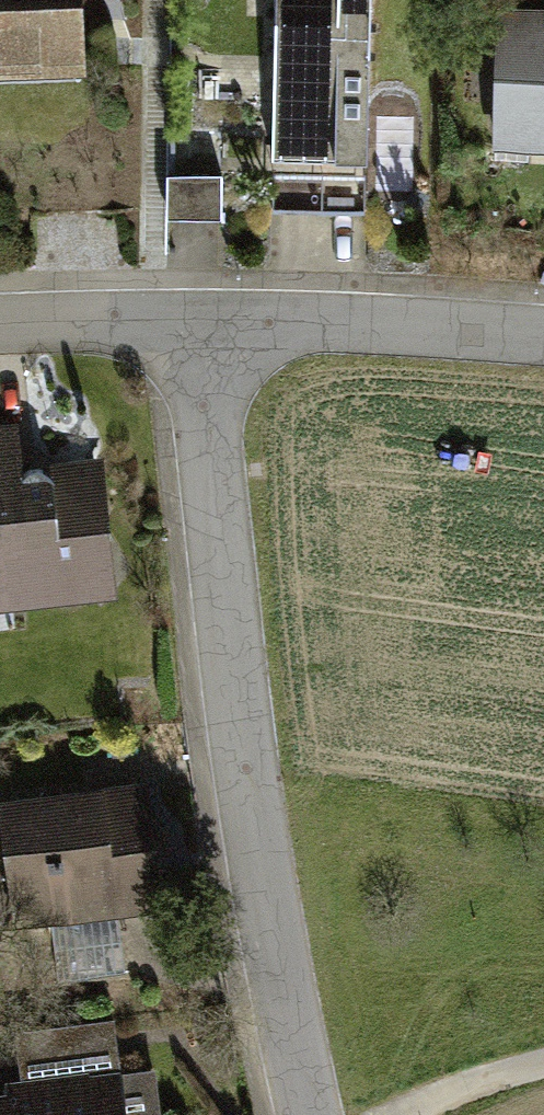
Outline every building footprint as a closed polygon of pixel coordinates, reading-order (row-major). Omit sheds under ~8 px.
[(77,0),(0,0),(0,65),(79,63),(77,0)] [(275,156),(338,158),(339,122),(366,123),(368,0),(279,0),(275,156)] [(500,13),(497,137),(543,138),(543,14),(500,13)] [(169,132),(168,210),(219,210),(220,133),(169,132)] [(15,592),(81,587),(109,553),(100,464),(50,469),(39,482),(6,486),(0,435),(0,582),(15,592)] [(144,788),(6,805),(12,856),(38,853),(45,907),(157,893),(144,788)] [(16,1032),(23,1088),(120,1076),(114,1021),(104,1022),(106,1042),(52,1048),(50,1028),(16,1032)] [(106,1042),(104,1022),(50,1028),(52,1048),(106,1042)] [(120,1076),(125,1114),(159,1114),(153,1072),(120,1076)] [(0,1101),(0,1114),(125,1114),(120,1076),(23,1088),(10,1089),(11,1100),(0,1101)]
